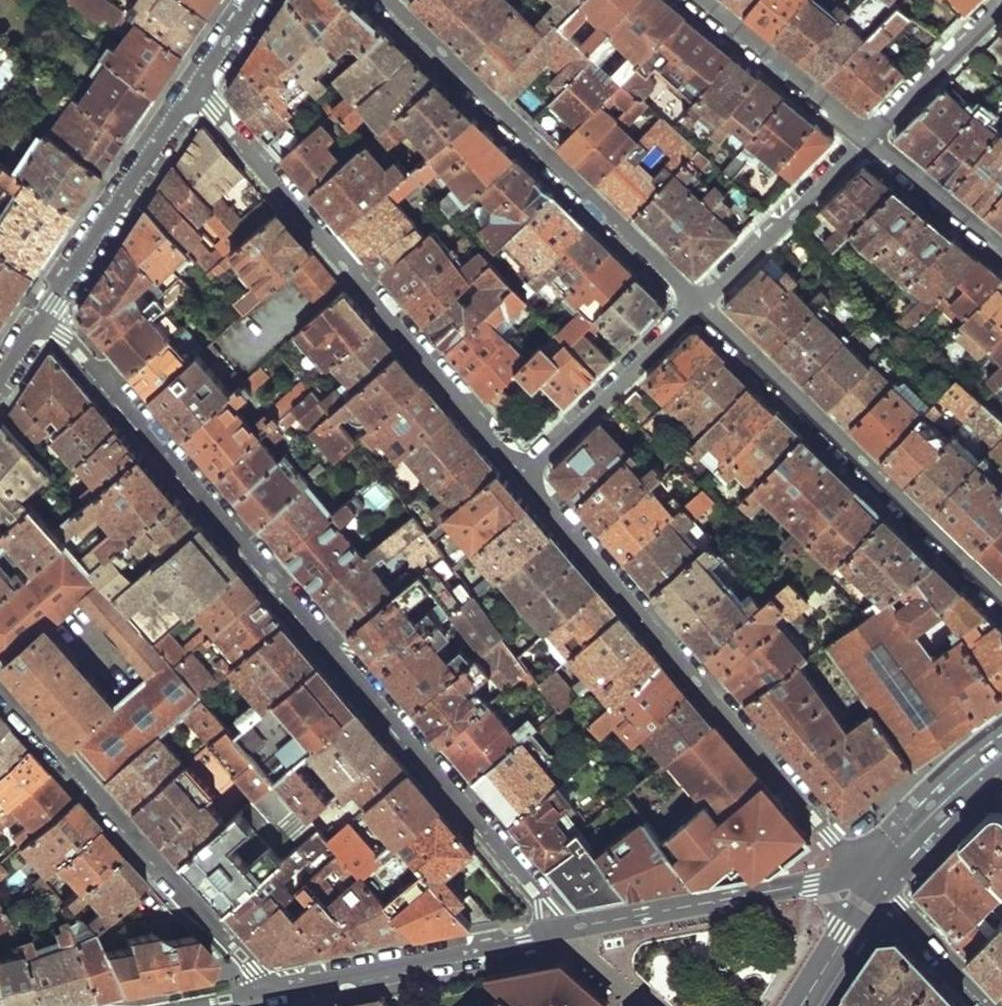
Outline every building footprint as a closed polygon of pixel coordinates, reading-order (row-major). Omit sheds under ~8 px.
[(158,94),(171,75),(186,53),(131,14),(111,0),(73,0),(102,21),(106,14),(116,22),(122,14),(141,29),(122,55),(111,46),(103,55),(112,61),(158,94)] [(186,53),(196,38),(211,16),(189,0),(141,0),(131,14),(186,53)] [(211,16),(222,0),(189,0),(211,16)] [(312,82),(320,93),(330,85),(320,73),(340,56),(339,53),(295,0),(290,0),(279,16),(268,31),(312,82)] [(339,53),(355,38),(366,53),(389,32),(356,0),(295,0),(339,53)] [(443,31),(472,0),(413,0),(412,1),(426,15),(443,31)] [(470,57),(518,8),(520,7),(514,1),(509,6),(503,0),(472,0),(443,31),(456,44),(470,57)] [(559,3),(548,14),(556,21),(560,24),(584,0),(555,0),(559,3)] [(569,32),(589,12),(601,25),(582,44),(592,52),(641,0),(584,0),(560,24),(569,32)] [(632,53),(613,72),(615,73),(623,80),(634,70),(644,59),(686,16),(668,1),(666,0),(641,0),(592,52),(595,55),(599,58),(618,39),(632,53)] [(746,14),(757,0),(728,0),(732,3),(746,14)] [(773,36),(802,0),(757,0),(746,14),(757,23),(773,36)] [(801,60),(863,0),(848,0),(833,15),(816,0),(802,0),(773,36),(784,46),(801,60)] [(825,79),(866,38),(852,26),(867,12),(873,18),(891,0),(863,0),(801,60),(815,71),(825,79)] [(960,16),(967,9),(958,0),(945,0),(960,16)] [(967,9),(977,0),(958,0),(967,9)] [(849,99),(864,111),(905,71),(880,46),(899,26),(924,52),(940,37),(898,6),(866,38),(825,79),(849,99)] [(484,71),(498,85),(556,21),(548,14),(537,26),(518,8),(470,57),(484,71)] [(666,78),(691,100),(733,56),(711,37),(686,16),(644,59),(666,78)] [(498,85),(514,100),(539,75),(535,72),(553,55),(564,66),(548,82),(553,87),(559,93),(595,55),(592,52),(582,44),(569,32),(560,24),(556,21),(498,85)] [(246,63),(285,110),(290,116),(295,112),(290,106),(312,82),(268,31),(255,49),(246,63)] [(337,79),(352,97),(335,111),(336,112),(343,120),(414,57),(401,43),(389,32),(366,53),(337,79)] [(98,63),(106,69),(112,61),(103,55),(98,63)] [(560,144),(579,125),(623,80),(615,73),(605,85),(592,71),(602,61),(599,58),(595,55),(559,93),(553,98),(575,121),(570,126),(555,140),(560,144)] [(678,114),(689,125),(702,111),(717,125),(760,78),(746,66),(733,56),(691,100),(678,114)] [(370,116),(383,132),(396,120),(402,114),(440,82),(428,71),(414,57),(343,120),(353,131),(370,116)] [(644,59),(634,70),(656,89),(666,78),(644,59)] [(79,101),(129,137),(140,120),(158,94),(112,61),(106,69),(88,97),(83,95),(79,101)] [(226,91),(261,131),(285,110),(246,63),(226,91)] [(623,80),(641,96),(645,99),(656,89),(634,70),(623,80)] [(733,127),(748,140),(785,98),(772,87),(760,78),(717,125),(710,133),(713,137),(718,132),(723,137),(733,127)] [(568,152),(577,162),(620,118),(610,108),(617,101),(627,110),(641,96),(623,80),(579,125),(560,144),(568,152)] [(402,114),(437,155),(477,119),(458,100),(440,82),(402,114)] [(542,98),(548,104),(553,98),(559,93),(553,87),(542,98)] [(909,150),(928,165),(974,115),(946,87),(897,135),(897,140),(909,150)] [(51,134),(104,173),(115,158),(129,137),(79,101),(64,91),(55,104),(69,113),(56,131),(52,128),(49,133),(51,134)] [(589,173),(599,183),(638,142),(625,130),(649,104),(645,99),(641,96),(627,110),(620,118),(577,162),(589,173)] [(553,98),(548,104),(570,126),(575,121),(553,98)] [(752,145),(793,181),(835,139),(808,117),(785,98),(748,140),(747,141),(752,145)] [(299,128),(308,138),(336,112),(335,111),(328,102),(299,128)] [(939,174),(955,187),(1000,134),(986,122),(990,117),(980,107),(974,115),(928,165),(939,174)] [(285,110),(261,131),(265,136),(270,142),(293,120),(290,116),(285,110)] [(297,174),(313,193),(345,165),(337,156),(330,147),(338,141),(328,130),(333,126),(342,140),(353,131),(343,120),(336,112),(308,138),(284,159),(297,174)] [(646,133),(652,140),(670,122),(663,116),(646,133)] [(448,168),(472,194),(464,201),(458,194),(443,209),(455,221),(481,197),(520,161),(496,138),(477,119),(437,155),(413,176),(422,186),(425,189),(430,184),(426,180),(445,165),(448,168)] [(270,142),(284,159),(308,138),(299,128),(293,120),(270,142)] [(378,136),(391,151),(409,135),(396,120),(383,132),(378,136)] [(177,165),(246,240),(278,212),(266,197),(243,217),(223,194),(247,175),(231,157),(206,127),(202,127),(177,165)] [(986,213),(1001,194),(1001,131),(1000,134),(955,187),(970,199),(986,213)] [(617,200),(634,217),(698,147),(690,140),(672,158),(663,167),(644,149),(652,140),(646,133),(638,142),(599,183),(617,200)] [(23,171),(79,210),(92,192),(104,173),(51,134),(23,171)] [(644,149),(663,167),(672,158),(652,140),(644,149)] [(738,151),(742,154),(752,145),(747,141),(738,151)] [(327,210),(343,229),(413,176),(403,165),(397,171),(394,181),(369,154),(374,150),(369,144),(366,147),(353,158),(345,165),(313,193),(327,210)] [(654,236),(670,252),(723,197),(726,193),(721,189),(716,183),(701,199),(688,186),(712,159),(698,147),(634,217),(654,236)] [(337,156),(345,165),(353,158),(345,149),(337,156)] [(721,168),(730,176),(747,158),(742,154),(738,151),(721,168)] [(38,272),(57,243),(79,210),(23,171),(0,155),(0,174),(12,182),(0,199),(14,208),(1,229),(0,228),(0,246),(38,272)] [(481,197),(494,212),(493,221),(480,231),(499,252),(506,246),(557,197),(538,178),(520,161),(481,197)] [(162,188),(197,226),(207,218),(226,238),(216,247),(225,257),(246,240),(177,165),(169,177),(162,188)] [(426,180),(430,184),(448,168),(445,165),(426,180)] [(828,216),(841,227),(836,231),(826,241),(836,249),(850,235),(895,189),(880,177),(866,166),(817,214),(823,220),(828,216)] [(357,246),(382,276),(429,241),(397,206),(422,186),(413,176),(343,229),(357,246)] [(721,189),(726,193),(736,183),(732,178),(721,189)] [(425,189),(429,194),(434,189),(430,184),(425,189)] [(149,207),(188,250),(192,247),(190,244),(203,232),(197,226),(162,188),(154,200),(149,207)] [(877,253),(904,277),(899,282),(905,287),(908,283),(954,238),(921,211),(895,189),(850,235),(873,256),(877,253)] [(1001,226),(1001,194),(986,213),(1001,225),(1001,226)] [(514,247),(531,265),(523,273),(532,283),(588,228),(571,211),(557,197),(506,246),(509,251),(514,247)] [(684,265),(696,277),(739,235),(735,231),(721,217),(732,206),(723,197),(670,252),(684,265)] [(127,240),(169,286),(175,280),(166,269),(182,250),(195,265),(199,262),(188,250),(149,207),(136,226),(127,240)] [(235,256),(257,281),(235,301),(245,314),(292,273),(313,253),(293,230),(278,212),(246,240),(225,257),(208,272),(212,277),(216,273),(218,275),(231,264),(229,262),(235,256)] [(823,220),(836,231),(841,227),(828,216),(823,220)] [(735,231),(739,235),(743,230),(739,226),(735,231)] [(554,280),(561,288),(570,297),(615,254),(602,242),(588,228),(532,283),(541,292),(554,280)] [(393,288),(404,301),(456,260),(464,254),(460,249),(452,255),(435,235),(429,241),(382,276),(393,288)] [(908,283),(922,297),(907,312),(910,315),(898,328),(905,334),(943,296),(980,259),(967,248),(954,238),(908,283)] [(81,315),(106,344),(144,309),(132,295),(138,288),(145,278),(154,281),(162,292),(165,290),(169,286),(127,240),(97,285),(80,311),(81,315)] [(9,314),(21,297),(38,272),(0,246),(0,307),(9,314)] [(216,247),(199,262),(208,272),(225,257),(216,247)] [(313,253),(292,273),(303,286),(325,267),(313,253)] [(561,336),(567,344),(571,348),(586,333),(601,319),(641,280),(628,267),(615,254),(570,297),(566,301),(570,306),(574,302),(585,313),(561,336)] [(816,254),(799,271),(804,277),(822,259),(816,254)] [(417,317),(426,327),(459,299),(481,281),(498,268),(488,257),(467,272),(456,260),(404,301),(417,317)] [(965,317),(1001,281),(1001,277),(991,267),(980,259),(943,296),(965,317)] [(737,318),(750,330),(792,288),(804,277),(799,271),(794,276),(788,270),(777,280),(765,266),(724,306),(737,318)] [(325,267),(303,286),(313,299),(335,279),(329,272),(325,267)] [(436,340),(448,353),(509,302),(505,297),(516,288),(498,268),(481,281),(488,289),(480,295),(485,302),(471,314),(459,299),(426,327),(436,340)] [(165,290),(175,301),(190,288),(179,276),(175,280),(169,286),(165,290)] [(335,279),(313,299),(323,311),(346,291),(335,279)] [(601,319),(629,348),(670,309),(656,295),(641,280),(601,319)] [(981,354),(987,347),(1001,333),(1001,281),(965,317),(954,329),(981,354)] [(889,292),(895,297),(905,287),(899,282),(889,292)] [(132,295),(144,309),(150,302),(138,288),(132,295)] [(553,296),(562,305),(566,301),(570,297),(561,288),(553,296)] [(762,342),(775,354),(821,309),(826,303),(830,299),(821,289),(807,303),(792,288),(750,330),(762,342)] [(299,332),(328,368),(376,327),(362,310),(346,291),(323,311),(299,332)] [(459,366),(470,379),(509,343),(509,342),(496,328),(505,319),(507,322),(529,302),(520,292),(509,302),(448,353),(459,366)] [(114,354),(132,375),(180,333),(176,329),(167,336),(154,321),(166,310),(156,297),(150,302),(144,309),(106,344),(114,354)] [(821,309),(826,314),(832,309),(826,303),(821,309)] [(9,314),(0,307),(0,328),(9,314)] [(789,368),(804,383),(845,342),(846,340),(823,317),(826,314),(821,309),(775,354),(789,368)] [(496,328),(509,342),(517,334),(507,322),(505,319),(496,328)] [(339,367),(350,381),(340,390),(338,387),(323,401),(332,412),(399,353),(384,336),(376,327),(328,368),(333,373),(339,367)] [(143,388),(151,398),(192,362),(181,347),(191,339),(183,330),(180,333),(132,375),(143,388)] [(571,348),(599,377),(614,363),(586,333),(571,348)] [(1001,359),(1001,333),(987,347),(1001,359)] [(203,341),(208,347),(210,346),(215,340),(210,334),(203,341)] [(648,381),(668,403),(657,416),(636,393),(623,406),(654,439),(680,410),(726,361),(708,344),(697,334),(648,381)] [(816,394),(830,407),(871,367),(866,362),(845,342),(804,383),(816,394)] [(479,391),(488,401),(510,381),(520,371),(528,364),(510,343),(509,343),(470,379),(479,391)] [(544,382),(567,408),(599,377),(571,348),(567,344),(554,357),(546,347),(528,364),(520,371),(536,390),(544,382)] [(192,362),(151,398),(167,416),(184,437),(243,383),(236,375),(228,383),(209,361),(217,354),(210,346),(208,347),(192,362)] [(866,362),(871,367),(872,365),(884,353),(879,349),(866,362)] [(20,398),(44,425),(55,416),(66,428),(97,401),(52,350),(35,375),(20,398)] [(365,403),(377,416),(372,421),(377,425),(423,382),(412,368),(399,353),(332,412),(334,415),(340,422),(348,415),(350,418),(365,403)] [(680,410),(701,429),(695,434),(701,439),(751,386),(736,371),(726,361),(680,410)] [(989,377),(1000,386),(1001,384),(1001,364),(989,377)] [(840,417),(851,428),(894,387),(872,365),(871,367),(830,407),(840,417)] [(201,457),(217,476),(281,419),(314,390),(305,379),(252,425),(237,407),(263,384),(254,374),(243,383),(184,437),(201,457)] [(897,384),(903,389),(909,384),(903,378),(897,384)] [(488,401),(502,418),(524,397),(510,381),(488,401)] [(367,435),(374,444),(386,433),(401,451),(396,457),(400,461),(406,457),(451,415),(436,397),(423,382),(377,425),(367,435)] [(893,468),(907,482),(951,437),(934,421),(949,406),(965,421),(968,419),(982,404),(959,382),(926,415),(882,458),(893,468)] [(865,442),(882,458),(926,415),(900,392),(903,389),(897,384),(894,387),(851,428),(865,442)] [(713,448),(724,460),(719,464),(724,471),(777,411),(762,397),(751,386),(701,439),(696,445),(691,450),(700,460),(713,448)] [(227,487),(237,499),(281,461),(270,448),(284,436),(279,430),(285,425),(288,428),(302,415),(316,431),(334,415),(332,412),(323,401),(314,390),(281,419),(217,476),(227,487)] [(4,422),(34,455),(51,440),(55,438),(50,433),(44,425),(20,398),(11,410),(4,422)] [(57,441),(79,465),(81,463),(119,427),(108,415),(97,401),(66,428),(59,434),(55,438),(57,441)] [(996,447),(1001,441),(1001,423),(982,404),(968,419),(996,447)] [(739,472),(756,489),(804,437),(789,423),(777,411),(724,471),(721,474),(728,482),(739,472)] [(316,431),(340,459),(358,444),(340,422),(334,415),(316,431)] [(406,457),(430,485),(433,482),(476,444),(462,428),(451,415),(406,457)] [(24,496),(50,472),(34,455),(4,422),(0,427),(0,518),(24,496)] [(953,434),(957,438),(966,439),(973,432),(964,423),(953,434)] [(81,463),(96,481),(84,493),(76,500),(83,507),(143,455),(132,443),(119,427),(81,463)] [(565,489),(578,504),(630,455),(617,440),(614,443),(601,427),(553,475),(565,489)] [(50,433),(55,438),(59,434),(55,429),(50,433)] [(690,439),(696,445),(701,439),(695,434),(690,439)] [(928,502),(935,509),(980,464),(955,440),(957,438),(953,434),(951,437),(907,482),(928,502)] [(767,495),(802,531),(787,546),(796,554),(858,489),(829,461),(804,437),(756,489),(744,503),(752,513),(767,495)] [(1001,458),(1001,441),(996,447),(994,450),(1001,458)] [(439,509),(441,512),(434,517),(418,494),(406,505),(414,515),(427,533),(500,472),(487,457),(476,444),(433,482),(449,502),(439,509)] [(589,517),(600,530),(652,489),(664,479),(656,469),(644,480),(631,467),(639,460),(633,453),(630,455),(578,504),(589,517)] [(100,511),(117,531),(81,561),(91,573),(179,498),(161,477),(143,455),(83,507),(71,516),(54,531),(64,542),(100,511)] [(249,513),(261,527),(304,489),(281,461),(237,499),(249,513)] [(312,472),(317,479),(328,470),(322,462),(312,472)] [(979,551),(1001,527),(1001,486),(980,464),(935,509),(957,530),(979,551)] [(306,476),(312,483),(317,479),(312,472),(306,476)] [(457,522),(479,549),(529,507),(513,488),(500,472),(427,533),(434,541),(457,522)] [(60,482),(76,500),(84,493),(68,474),(60,482)] [(683,482),(691,491),(697,485),(689,477),(683,482)] [(273,541),(285,556),(331,517),(312,493),(321,484),(317,479),(312,483),(304,489),(261,527),(273,541)] [(615,547),(625,559),(688,509),(678,498),(664,510),(652,497),(656,493),(652,489),(600,530),(615,547)] [(815,543),(839,567),(844,561),(887,517),(869,500),(858,489),(796,554),(787,563),(797,573),(809,561),(808,550),(815,543)] [(301,574),(317,593),(364,555),(342,528),(366,507),(358,495),(331,517),(285,556),(301,574)] [(639,575),(655,594),(700,557),(679,532),(694,520),(696,522),(717,505),(707,495),(688,509),(625,559),(639,575)] [(6,532),(29,511),(25,506),(30,502),(24,496),(0,518),(0,526),(6,532)] [(156,538),(169,554),(201,525),(191,512),(179,498),(91,573),(115,600),(132,586),(118,570),(144,548),(156,538)] [(65,509),(71,516),(83,507),(76,500),(65,509)] [(25,506),(29,511),(33,506),(30,502),(25,506)] [(3,535),(36,572),(67,545),(64,542),(54,531),(33,506),(29,511),(6,532),(3,535)] [(479,549),(501,577),(551,533),(539,519),(529,507),(479,549)] [(414,515),(369,551),(380,567),(401,548),(415,566),(409,571),(416,580),(445,556),(434,541),(427,533),(414,515)] [(844,561),(880,597),(875,601),(880,607),(892,598),(932,561),(909,539),(887,517),(844,561)] [(115,600),(153,645),(167,633),(193,611),(239,571),(221,549),(201,525),(169,554),(158,563),(132,586),(115,600)] [(1001,574),(1001,527),(979,551),(991,563),(1001,574)] [(501,577),(523,604),(575,561),(562,545),(551,533),(501,577)] [(144,548),(158,563),(169,554),(156,538),(144,548)] [(702,544),(708,550),(713,546),(709,539),(702,544)] [(36,572),(29,578),(0,603),(0,660),(36,701),(109,781),(162,735),(169,729),(173,725),(184,715),(203,700),(200,698),(174,668),(167,660),(153,645),(115,600),(91,573),(81,561),(67,545),(36,572)] [(472,555),(490,577),(495,582),(501,577),(479,549),(472,555)] [(364,555),(317,593),(334,612),(350,632),(394,597),(374,571),(380,567),(369,551),(364,555)] [(366,651),(383,671),(441,624),(432,612),(418,623),(404,605),(429,586),(443,603),(452,614),(454,613),(476,595),(472,591),(463,580),(453,588),(445,577),(455,569),(445,556),(416,580),(394,597),(350,632),(366,651)] [(667,608),(682,626),(728,589),(700,557),(655,594),(667,608)] [(528,607),(548,631),(599,588),(586,574),(575,561),(523,604),(518,608),(522,611),(528,607)] [(892,598),(918,632),(943,608),(962,590),(944,573),(932,561),(892,598)] [(29,578),(22,569),(10,579),(0,565),(0,603),(29,578)] [(193,611),(206,626),(214,635),(260,596),(250,583),(239,571),(193,611)] [(726,580),(731,586),(736,581),(731,575),(726,580)] [(472,591),(476,595),(477,597),(495,582),(490,577),(472,591)] [(725,676),(747,702),(802,663),(809,658),(772,615),(782,606),(789,615),(810,601),(790,581),(764,605),(707,655),(725,676)] [(697,644),(707,655),(764,605),(754,592),(739,602),(732,593),(735,591),(731,586),(728,589),(682,626),(697,644)] [(555,634),(573,656),(574,655),(621,614),(609,601),(599,588),(548,631),(552,636),(555,634)] [(958,629),(961,633),(965,629),(987,615),(974,602),(962,590),(943,608),(954,623),(958,629)] [(454,613),(485,651),(503,636),(506,634),(498,625),(477,597),(476,595),(454,613)] [(217,640),(238,665),(285,625),(274,611),(260,596),(214,635),(203,644),(206,649),(217,640)] [(874,712),(915,768),(945,747),(982,720),(936,658),(918,632),(892,598),(880,607),(875,611),(827,645),(874,712)] [(871,606),(875,611),(880,607),(875,601),(871,606)] [(432,612),(441,624),(445,620),(452,614),(443,603),(432,612)] [(577,681),(581,687),(574,693),(555,671),(540,683),(562,711),(595,682),(643,641),(629,624),(621,614),(574,655),(588,672),(577,681)] [(965,629),(975,641),(998,625),(987,615),(965,629)] [(399,690),(416,709),(476,659),(471,653),(467,657),(464,653),(453,662),(436,643),(449,634),(445,629),(449,625),(445,620),(441,624),(383,671),(399,690)] [(949,627),(953,633),(958,629),(954,623),(949,627)] [(231,671),(257,701),(239,716),(243,720),(238,725),(243,730),(319,664),(303,645),(285,625),(238,665),(231,671)] [(180,649),(187,657),(192,653),(203,644),(214,635),(206,626),(180,649)] [(1001,688),(1001,629),(1001,628),(972,647),(1001,688)] [(953,633),(957,639),(962,635),(961,633),(958,629),(953,633)] [(542,635),(547,640),(552,636),(548,631),(542,635)] [(153,645),(167,660),(174,668),(187,657),(180,649),(167,633),(153,645)] [(982,720),(991,713),(1001,705),(1001,688),(972,647),(962,635),(957,639),(936,658),(982,720)] [(476,659),(416,709),(429,725),(442,740),(489,702),(509,685),(529,669),(518,656),(503,636),(485,651),(476,659)] [(595,682),(613,703),(616,707),(661,662),(651,650),(643,641),(595,682)] [(529,669),(536,678),(540,683),(555,671),(557,669),(533,643),(518,656),(529,669)] [(174,668),(200,698),(231,671),(223,662),(213,669),(217,674),(213,678),(192,653),(187,657),(174,668)] [(619,720),(636,742),(645,733),(687,692),(671,674),(661,662),(616,707),(613,703),(593,722),(603,736),(619,720)] [(775,735),(793,757),(843,721),(802,663),(747,702),(775,735)] [(235,736),(275,780),(294,764),(310,750),(358,711),(338,687),(319,664),(243,730),(240,732),(235,736)] [(509,685),(516,693),(536,678),(529,669),(509,685)] [(645,733),(663,754),(659,757),(664,763),(713,723),(697,705),(687,692),(645,733)] [(184,715),(211,745),(229,730),(227,728),(203,700),(184,715)] [(458,759),(475,780),(520,742),(536,729),(528,720),(512,732),(489,702),(442,740),(458,759)] [(310,750),(343,788),(390,748),(374,729),(358,711),(310,750)] [(793,757),(845,818),(875,797),(915,768),(874,712),(849,729),(843,721),(793,757)] [(645,818),(696,883),(734,875),(742,873),(749,871),(766,858),(773,867),(812,839),(713,723),(664,763),(653,772),(626,793),(645,818)] [(229,730),(235,736),(240,732),(233,724),(227,728),(229,730)] [(26,748),(12,733),(5,725),(0,730),(0,771),(26,748)] [(229,730),(211,745),(258,797),(276,782),(275,780),(235,736),(229,730)] [(120,794),(135,810),(188,765),(162,735),(109,781),(120,794)] [(491,799),(512,823),(556,786),(520,742),(475,780),(491,799)] [(4,808),(46,771),(36,759),(26,748),(0,771),(0,803),(4,808)] [(355,796),(366,808),(410,771),(400,760),(390,748),(343,788),(335,794),(327,802),(331,807),(337,802),(341,807),(355,796)] [(193,761),(198,768),(205,761),(200,755),(193,761)] [(649,766),(653,772),(664,763),(659,757),(649,766)] [(276,782),(308,817),(327,802),(335,794),(331,790),(322,797),(294,764),(275,780),(276,782)] [(170,850),(182,863),(228,823),(208,801),(215,795),(188,765),(135,810),(152,829),(170,850)] [(570,775),(578,783),(587,776),(580,767),(570,775)] [(16,815),(26,826),(32,834),(71,799),(56,783),(46,771),(4,808),(0,812),(0,829),(16,815)] [(366,808),(391,838),(380,849),(375,845),(370,850),(351,829),(355,826),(351,821),(328,840),(341,853),(362,877),(400,845),(443,810),(425,789),(410,771),(366,808)] [(556,786),(561,792),(570,785),(565,779),(556,786)] [(213,898),(225,911),(263,878),(249,863),(232,843),(240,838),(248,840),(272,819),(283,823),(301,845),(319,829),(308,817),(276,782),(258,797),(228,823),(182,863),(213,898)] [(526,840),(548,866),(570,847),(565,839),(569,835),(559,822),(576,808),(561,792),(556,786),(512,823),(526,840)] [(215,795),(220,801),(225,796),(220,791),(215,795)] [(19,845),(44,873),(53,865),(96,827),(82,812),(71,799),(32,834),(19,845)] [(400,845),(471,925),(494,920),(472,895),(467,900),(447,876),(477,851),(461,831),(443,810),(400,845)] [(991,817),(962,843),(1001,887),(1001,815),(991,817)] [(598,855),(632,895),(660,889),(696,883),(645,818),(598,855)] [(13,838),(19,845),(32,834),(26,826),(13,838)] [(53,865),(76,891),(119,853),(107,839),(96,827),(53,865)] [(561,882),(580,904),(632,895),(598,855),(577,828),(569,835),(565,839),(570,847),(548,866),(561,882)] [(235,922),(247,936),(284,903),(293,895),(282,881),(328,840),(319,829),(301,845),(284,860),(263,878),(225,911),(235,922)] [(1001,925),(1001,922),(988,907),(1001,894),(1001,887),(962,843),(950,856),(927,880),(919,889),(957,930),(951,936),(969,956),(1001,925)] [(249,863),(263,878),(284,860),(271,845),(249,863)] [(400,845),(362,877),(415,935),(440,930),(471,925),(400,845)] [(84,922),(90,933),(147,884),(133,868),(119,853),(76,891),(66,900),(68,904),(73,909),(85,898),(96,912),(84,922)] [(362,945),(385,941),(415,935),(362,877),(341,853),(308,883),(362,945)] [(749,871),(742,873),(773,867),(766,858),(749,871)] [(8,874),(3,869),(8,865),(3,859),(0,863),(0,881),(8,874)] [(33,883),(51,906),(60,907),(63,904),(40,877),(33,883)] [(294,916),(325,952),(340,949),(362,945),(308,883),(298,890),(310,904),(294,916)] [(919,889),(913,896),(941,926),(951,936),(957,930),(919,889)] [(297,957),(325,952),(294,916),(284,903),(247,936),(270,962),(297,957)] [(62,910),(84,936),(90,933),(84,922),(73,909),(68,904),(62,910)] [(36,1005),(40,1005),(90,996),(71,941),(65,921),(55,923),(58,932),(52,934),(59,951),(34,960),(28,940),(16,944),(18,952),(36,1005)] [(969,956),(986,973),(1001,991),(1001,990),(1001,925),(969,956)] [(98,951),(117,992),(207,975),(213,957),(192,934),(167,939),(153,931),(125,936),(127,946),(98,951)] [(71,941),(90,996),(117,992),(98,951),(90,933),(84,936),(71,941)] [(862,1005),(892,1005),(892,1002),(900,1003),(900,1005),(963,1005),(934,975),(900,940),(883,940),(848,992),(862,1005)] [(18,952),(0,956),(0,1005),(36,1005),(18,952)] [(520,1005),(555,1005),(584,983),(570,970),(562,963),(513,973),(489,977),(506,994),(520,1005)] [(607,1003),(597,995),(584,983),(555,1005),(607,1005),(607,1003)] [(848,992),(839,1005),(862,1005),(848,992)] [(506,994),(492,1005),(520,1005),(506,994)] [(341,1005),(388,1005),(383,998),(356,1003),(341,1005)]
